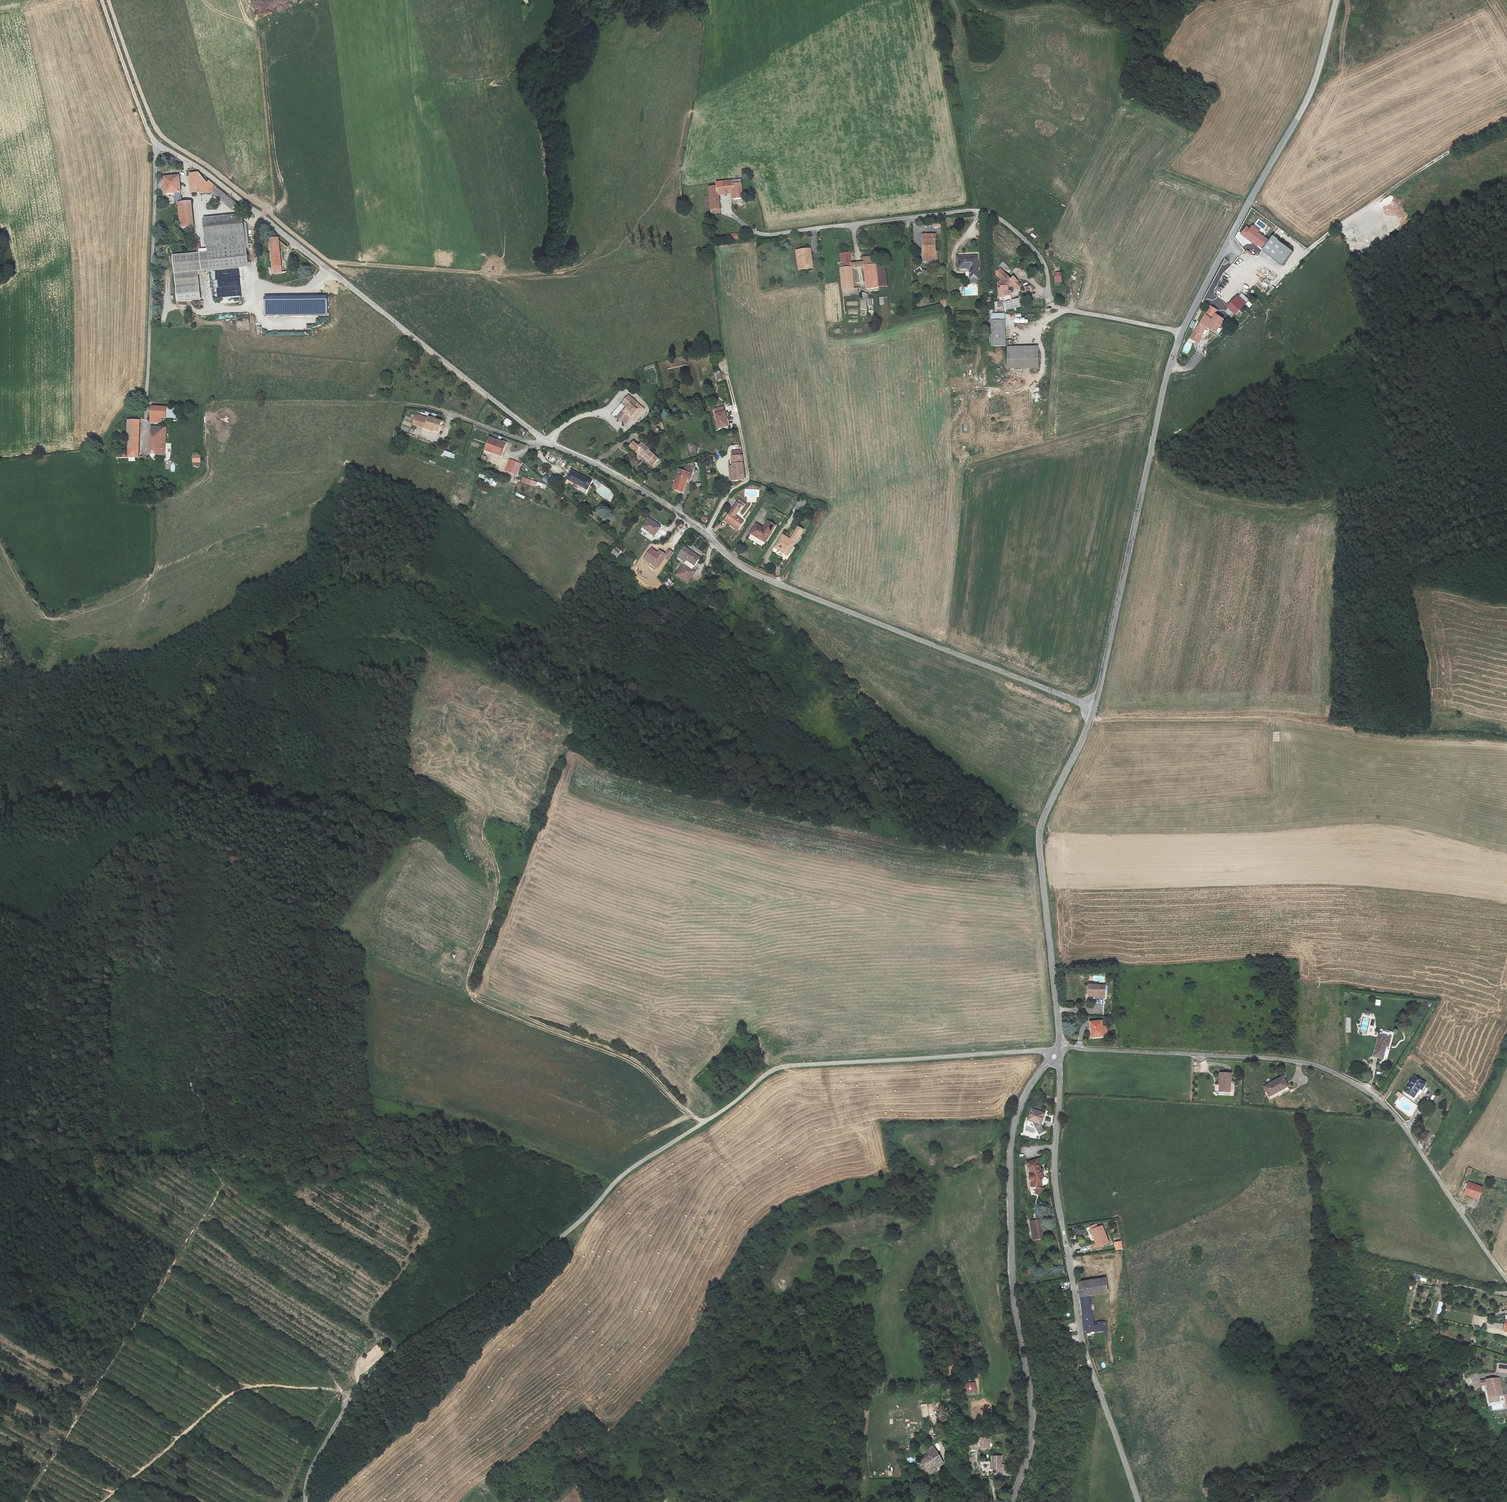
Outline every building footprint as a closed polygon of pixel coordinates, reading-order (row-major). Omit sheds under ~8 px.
[(209,196),(209,187),(197,178),(188,178),(190,199),(209,196)] [(164,197),(172,195),(180,195),(179,179),(170,180),(163,183),(164,197)] [(743,197),(741,179),(716,181),(716,185),(708,186),(711,213),(720,212),(718,194),(732,192),(732,198),(743,197)] [(233,211),(238,205),(219,189),(214,195),(233,211)] [(180,195),(172,195),(173,207),(176,206),(181,206),(180,195)] [(181,206),(176,206),(178,232),(190,230),(191,230),(189,206),(181,206)] [(202,225),(204,254),(213,253),(214,258),(244,256),(243,229),(231,230),(210,231),(210,224),(202,225)] [(1267,240),(1258,232),(1259,230),(1252,225),(1250,228),(1247,226),(1241,234),(1261,249),(1267,240)] [(922,234),(923,259),(935,258),(935,234),(922,234)] [(1273,236),(1262,249),(1281,264),(1292,251),(1273,236)] [(271,247),(272,279),(280,279),(279,247),(271,247)] [(810,248),(796,250),(799,269),(813,267),(810,248)] [(840,267),(843,296),(850,296),(851,294),(857,294),(858,288),(854,288),(852,266),(851,266),(850,263),(849,252),(840,253),(841,267),(840,267)] [(213,253),(204,254),(205,259),(172,261),(173,280),(174,293),(197,292),(197,278),(245,275),(244,256),(214,258),(213,253)] [(867,289),(878,287),(876,265),(875,256),(870,256),(863,257),(863,261),(864,266),(867,289)] [(978,256),(976,256),(958,256),(958,268),(971,268),(971,278),(978,278),(978,256)] [(1006,271),(1009,267),(1003,262),(1000,266),(1006,271)] [(885,265),(876,265),(878,287),(887,287),(885,265)] [(998,270),(993,275),(1000,281),(997,284),(1001,287),(1001,288),(998,288),(998,297),(1005,296),(1005,295),(1011,295),(1010,291),(1008,291),(1008,286),(1012,286),(1016,289),(1019,286),(1012,279),(1010,281),(1007,278),(998,270)] [(1223,284),(1227,274),(1223,272),(1219,283),(1223,284)] [(267,298),(272,316),(294,310),(290,292),(292,291),(290,283),(269,288),(271,297),(267,298)] [(1240,292),(1237,296),(1236,296),(1224,311),(1230,316),(1233,312),(1235,314),(1248,299),(1240,292)] [(1253,300),(1250,297),(1245,303),(1248,306),(1253,300)] [(1019,298),(1004,302),(1006,310),(1021,306),(1019,298)] [(1204,316),(1210,319),(1210,318),(1211,315),(1215,309),(1209,306),(1204,316)] [(1004,313),(991,313),(992,344),(1005,344),(1004,313)] [(1210,318),(1210,319),(1204,316),(1195,331),(1194,330),(1189,338),(1196,343),(1206,326),(1208,327),(1208,328),(1214,332),(1222,318),(1215,314),(1213,316),(1212,319),(1210,318)] [(281,328),(299,325),(298,316),(279,320),(281,328)] [(261,341),(300,335),(299,327),(260,333),(261,341)] [(1007,347),(1008,368),(1038,367),(1037,346),(1007,347)] [(627,410),(617,421),(623,426),(629,419),(630,420),(637,412),(633,409),(636,405),(628,398),(622,406),(625,409),(627,410)] [(713,409),(715,414),(719,429),(729,427),(725,411),(724,406),(713,409)] [(167,418),(176,418),(176,407),(167,407),(167,418)] [(160,419),(165,419),(166,409),(151,408),(150,422),(159,423),(160,419)] [(616,420),(617,421),(627,410),(625,409),(616,420)] [(503,423),(509,427),(513,422),(507,418),(503,423)] [(444,427),(427,421),(419,419),(415,429),(423,432),(440,438),(444,427)] [(136,459),(139,422),(138,422),(128,422),(127,455),(117,456),(117,461),(136,459)] [(163,455),(163,451),(164,428),(150,428),(148,455),(163,455)] [(494,442),(491,452),(508,459),(512,449),(494,442)] [(638,443),(633,449),(628,445),(624,449),(630,456),(631,455),(637,461),(638,460),(648,469),(654,462),(644,452),(646,451),(638,443)] [(744,479),(744,463),(744,462),(743,453),(741,453),(741,448),(731,449),(732,464),(729,464),(729,465),(730,480),(744,479)] [(551,451),(546,459),(553,463),(558,455),(551,451)] [(521,472),(525,467),(517,463),(513,469),(521,472)] [(527,469),(525,467),(521,472),(513,469),(511,472),(522,478),(527,469)] [(479,473),(478,478),(484,479),(484,483),(496,486),(498,477),(479,473)] [(587,481),(572,473),(568,481),(583,490),(587,481)] [(691,478),(678,473),(671,492),(680,496),(685,484),(689,485),(691,478)] [(522,477),(521,482),(536,486),(537,481),(522,477)] [(804,502),(797,498),(794,505),(800,508),(804,502)] [(736,504),(724,521),(738,531),(743,524),(734,517),(735,513),(737,515),(741,508),(736,504)] [(661,527),(648,519),(642,527),(655,536),(661,527)] [(763,545),(773,527),(766,523),(762,530),(754,526),(749,537),(763,545)] [(782,536),(773,550),(787,558),(788,556),(790,557),(793,550),(792,549),(801,530),(797,527),(790,540),(782,536)] [(684,546),(678,554),(686,560),(675,575),(680,579),(682,576),(688,580),(694,571),(691,569),(699,558),(684,546)] [(617,558),(620,553),(614,549),(610,553),(617,558)] [(668,578),(664,584),(668,587),(672,581),(668,578)] [(1090,984),(1089,994),(1097,995),(1097,997),(1103,998),(1104,985),(1090,984)] [(1090,1021),(1091,1037),(1108,1036),(1107,1026),(1103,1026),(1102,1020),(1090,1021)] [(1379,1034),(1373,1055),(1382,1057),(1385,1047),(1388,1048),(1390,1037),(1379,1034)] [(1231,1073),(1220,1072),(1219,1091),(1230,1092),(1231,1073)] [(1263,1086),(1269,1097),(1288,1087),(1283,1076),(1263,1086)] [(1414,1076),(1404,1091),(1415,1098),(1425,1083),(1414,1076)] [(1028,1120),(1034,1122),(1040,1134),(1044,1131),(1041,1125),(1045,1112),(1031,1108),(1028,1120)] [(1038,1159),(1026,1163),(1031,1177),(1028,1177),(1027,1178),(1028,1180),(1032,1182),(1030,1187),(1037,1189),(1036,1195),(1042,1197),(1044,1191),(1041,1190),(1044,1177),(1038,1159)] [(1469,1182),(1464,1194),(1478,1199),(1483,1187),(1469,1182)] [(1041,1212),(1036,1213),(1037,1219),(1030,1221),(1033,1239),(1043,1237),(1041,1224),(1043,1224),(1041,1212)] [(1092,1234),(1097,1247),(1108,1242),(1102,1226),(1098,1228),(1097,1224),(1090,1227),(1091,1230),(1089,1231),(1090,1234),(1092,1234)] [(1115,1243),(1116,1250),(1123,1249),(1122,1242),(1115,1243)] [(1089,1295),(1108,1293),(1106,1278),(1078,1282),(1086,1332),(1108,1331),(1107,1321),(1093,1322),(1089,1295)] [(1497,1363),(1497,1371),(1506,1372),(1506,1365),(1497,1363)] [(1486,1380),(1481,1380),(1481,1385),(1487,1385),(1489,1403),(1499,1401),(1499,1396),(1503,1395),(1500,1378),(1486,1379),(1486,1380)] [(963,1384),(965,1392),(975,1390),(974,1382),(963,1384)] [(987,1438),(979,1438),(979,1451),(988,1450),(987,1438)] [(936,1470),(935,1468),(944,1462),(933,1446),(927,1450),(930,1454),(921,1460),(931,1474),(936,1470)] [(999,1457),(989,1457),(989,1470),(1006,1468),(1006,1463),(999,1463),(999,1457)]
